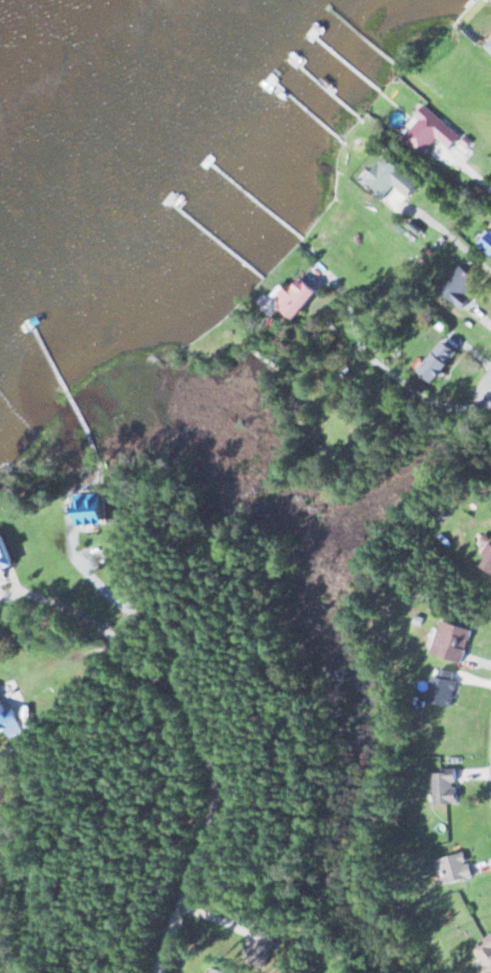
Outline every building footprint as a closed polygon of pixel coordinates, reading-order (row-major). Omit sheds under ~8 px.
[(405,138),(426,156),(441,139),(453,149),(464,136),(426,104),(417,115),(421,119),(405,138)] [(365,182),(384,200),(398,186),(411,197),(422,185),(390,155),(365,182)] [(475,300),(468,295),(481,281),(466,268),(445,291),(466,310),(475,300)] [(325,291),(308,277),(295,293),(284,284),(274,297),(303,320),(325,291)] [(443,384),(464,351),(445,339),(425,372),(443,384)] [(15,568),(7,537),(0,538),(0,571),(15,568)] [(430,652),(459,660),(469,626),(439,618),(430,652)] [(477,873),(465,850),(438,864),(449,887),(477,873)] [(475,948),(488,965),(482,971),(484,972),(490,972),(490,935),(475,948)]
